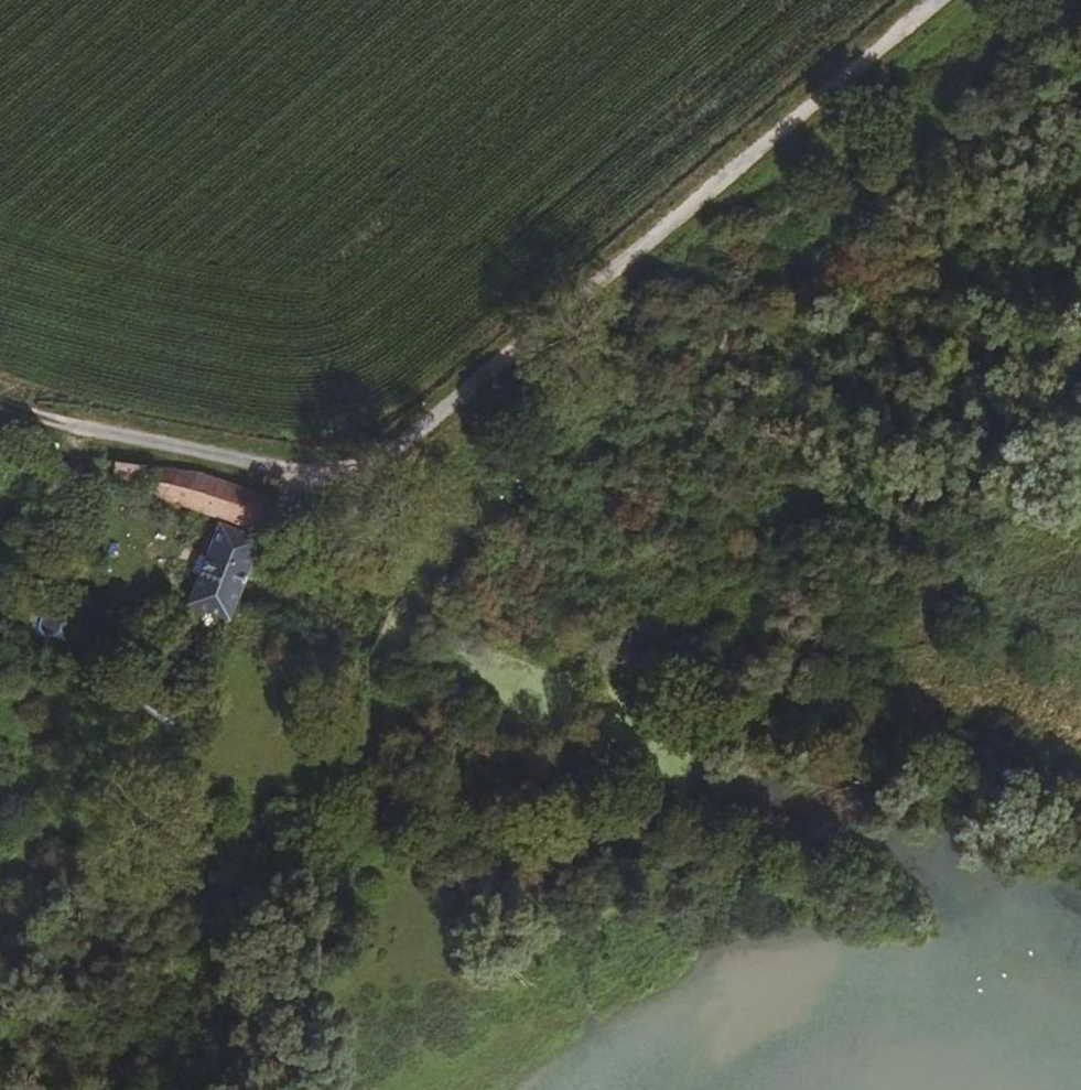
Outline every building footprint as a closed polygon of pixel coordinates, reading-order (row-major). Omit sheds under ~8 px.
[(148,486),(151,466),(117,461),(115,481),(148,486)] [(259,534),(274,497),(200,475),(159,470),(152,493),(224,521),(259,534)] [(259,534),(224,521),(192,601),(231,617),(264,536),(259,534)]
